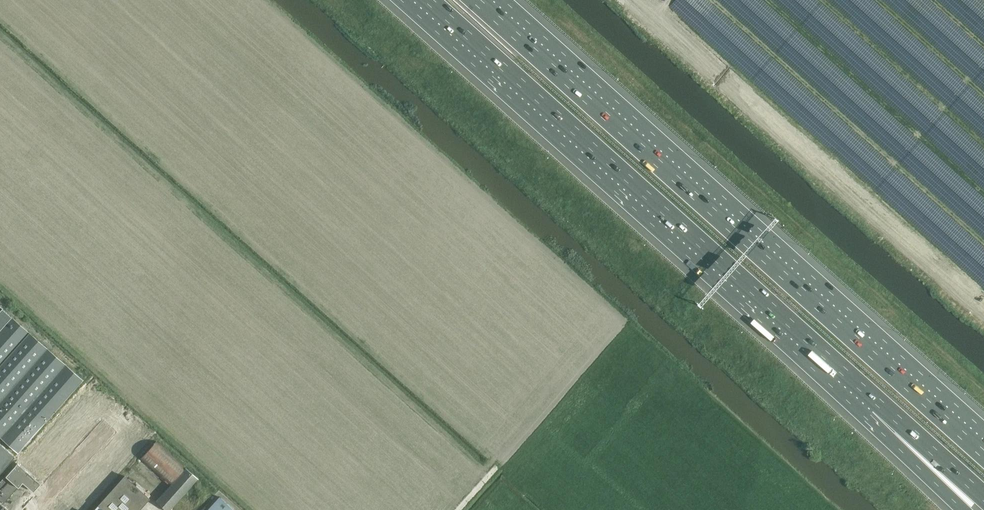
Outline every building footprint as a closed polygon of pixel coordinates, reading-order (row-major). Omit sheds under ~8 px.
[(609,193),(619,200),(623,195),(613,188),(609,193)] [(19,452),(83,380),(0,305),(0,435),(19,452)] [(53,426),(44,435),(66,455),(74,446),(53,426)] [(44,435),(36,444),(58,464),(66,455),(44,435)] [(169,486),(156,501),(167,509),(169,509),(198,478),(186,467),(185,468),(155,441),(140,459),(169,486)] [(0,443),(0,473),(15,456),(0,443)] [(36,444),(28,453),(50,473),(58,464),(36,444)] [(28,453),(18,465),(40,484),(50,473),(28,453)] [(17,463),(10,471),(10,470),(5,476),(6,476),(17,486),(22,481),(33,491),(40,484),(18,465),(17,463)] [(6,495),(9,498),(13,494),(11,493),(17,486),(6,476),(0,482),(0,509),(9,509),(0,502),(6,495)] [(94,509),(139,509),(150,498),(125,476),(99,504),(94,509)] [(56,504),(63,509),(77,509),(63,497),(56,504)] [(219,497),(208,509),(234,509),(219,497)]
